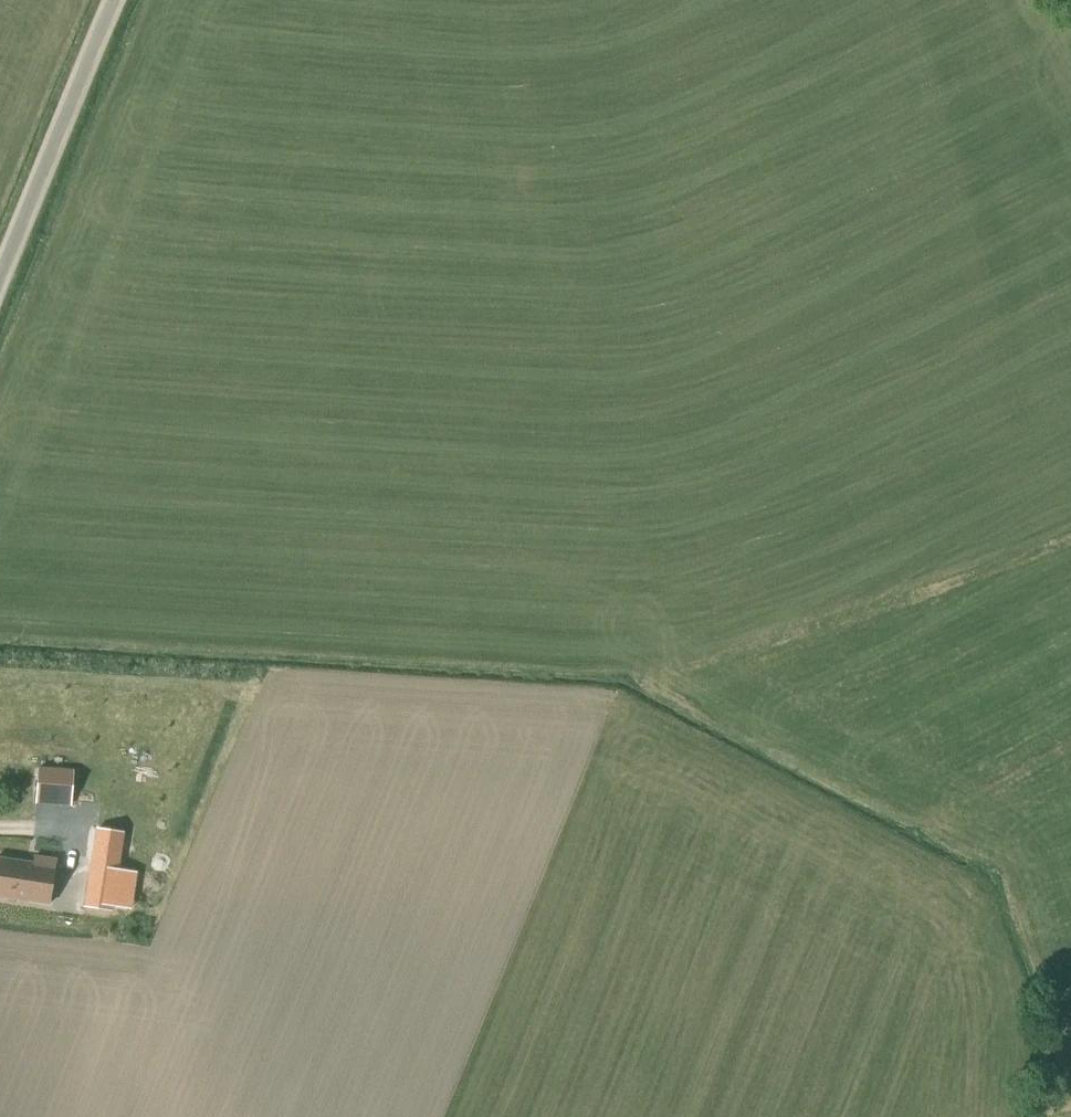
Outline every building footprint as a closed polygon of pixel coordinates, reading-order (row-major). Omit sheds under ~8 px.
[(38,767),(36,800),(58,802),(72,803),(74,770),(38,767)] [(0,859),(0,898),(49,905),(56,860),(33,857),(32,864),(0,859)] [(113,910),(119,866),(91,862),(85,906),(113,910)]
